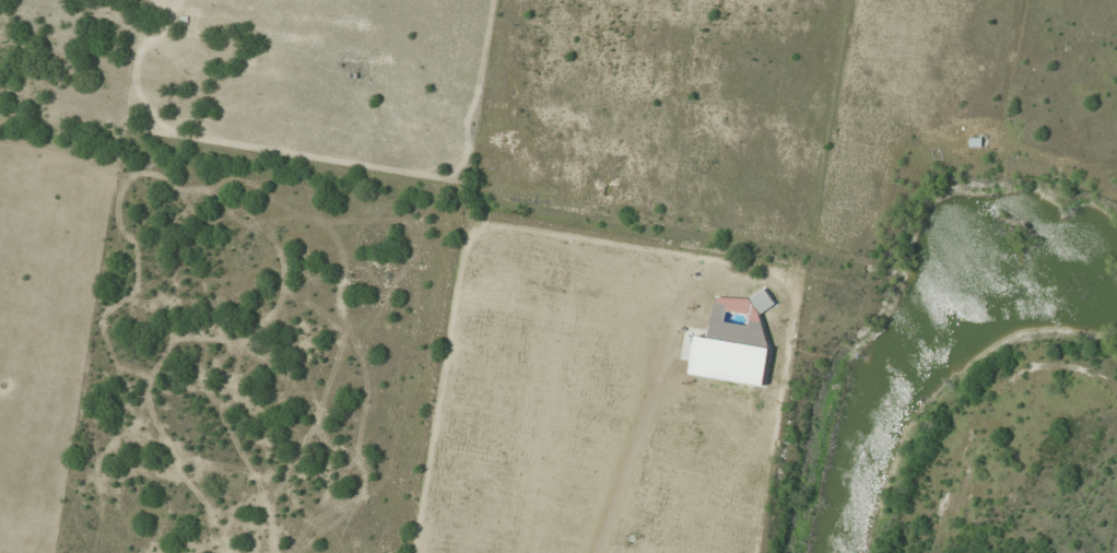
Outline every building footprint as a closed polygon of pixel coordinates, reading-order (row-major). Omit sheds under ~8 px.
[(759,316),(775,305),(764,289),(748,301),(759,316)]
